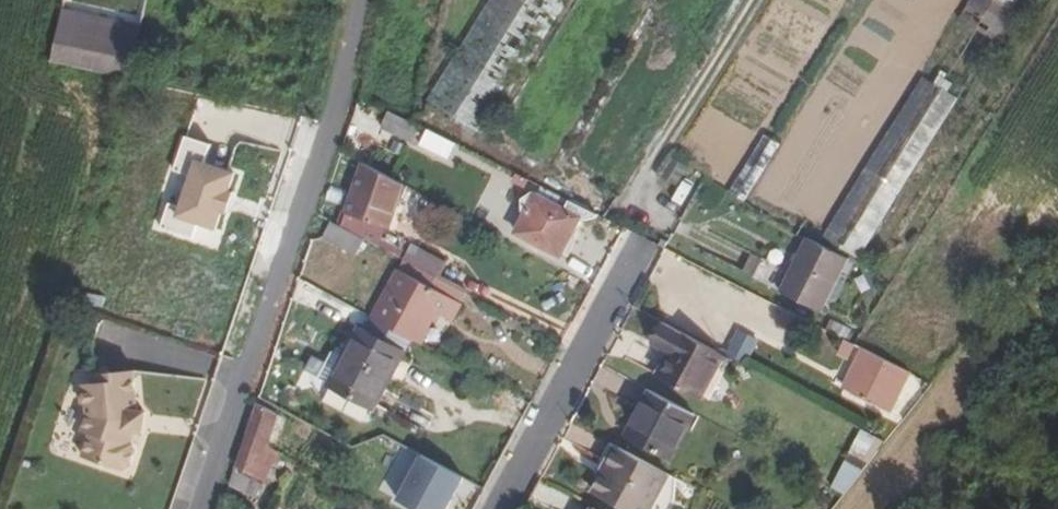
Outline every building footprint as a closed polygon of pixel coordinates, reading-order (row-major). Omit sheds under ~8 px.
[(431,104),(491,138),(571,0),(491,0),(431,104)] [(960,16),(995,39),(1020,1),(1018,0),(971,0),(960,16)] [(111,45),(132,50),(139,19),(89,8),(82,40),(68,37),(63,59),(105,69),(111,45)] [(111,45),(105,69),(141,77),(146,54),(132,50),(111,45)] [(864,260),(961,93),(922,71),(826,238),(864,260)] [(413,145),(422,128),(413,124),(390,112),(382,129),(413,145)] [(455,144),(433,134),(427,147),(448,157),(455,144)] [(766,135),(732,192),(747,201),(781,144),(766,135)] [(175,216),(215,229),(233,173),(193,161),(175,216)] [(344,229),(360,237),(379,247),(387,228),(390,229),(406,186),(365,164),(344,229)] [(598,217),(571,203),(567,209),(539,195),(525,202),(527,216),(518,236),(561,258),(582,220),(586,221),(591,221),(596,219),(598,217)] [(360,237),(344,229),(333,223),(325,239),(351,253),(360,237)] [(848,258),(806,237),(779,291),(821,312),(848,258)] [(406,261),(440,279),(448,264),(422,250),(417,258),(410,254),(406,261)] [(440,279),(406,261),(375,319),(423,344),(439,314),(453,322),(468,294),(440,279)] [(785,313),(781,328),(802,334),(806,319),(785,313)] [(699,400),(723,355),(664,323),(652,345),(673,356),(660,379),(699,400)] [(752,360),(761,338),(738,329),(729,352),(752,360)] [(374,408),(403,353),(360,331),(343,364),(346,365),(334,388),(374,408)] [(853,366),(861,347),(846,341),(839,361),(853,366)] [(877,355),(865,350),(861,358),(910,383),(914,374),(877,355)] [(907,389),(910,383),(861,358),(856,368),(870,375),(866,385),(869,386),(861,401),(893,416),(907,389)] [(99,436),(90,458),(128,473),(129,470),(132,471),(137,469),(144,456),(142,450),(140,449),(147,435),(154,436),(159,418),(146,416),(146,371),(105,372),(105,381),(96,380),(90,390),(89,401),(97,416),(91,432),(99,436)] [(933,384),(914,374),(910,383),(907,389),(917,394),(923,397),(933,384)] [(670,461),(695,415),(652,392),(628,438),(670,461)] [(896,432),(923,397),(917,394),(890,426),(896,432)] [(249,436),(269,447),(280,415),(259,404),(249,436)] [(846,495),(887,442),(851,423),(820,482),(846,495)] [(269,447),(249,436),(231,488),(256,501),(266,484),(257,480),(269,447)] [(473,481),(402,445),(378,491),(413,508),(458,508),(473,481)] [(670,474),(621,448),(597,496),(623,508),(652,508),(670,474)]
